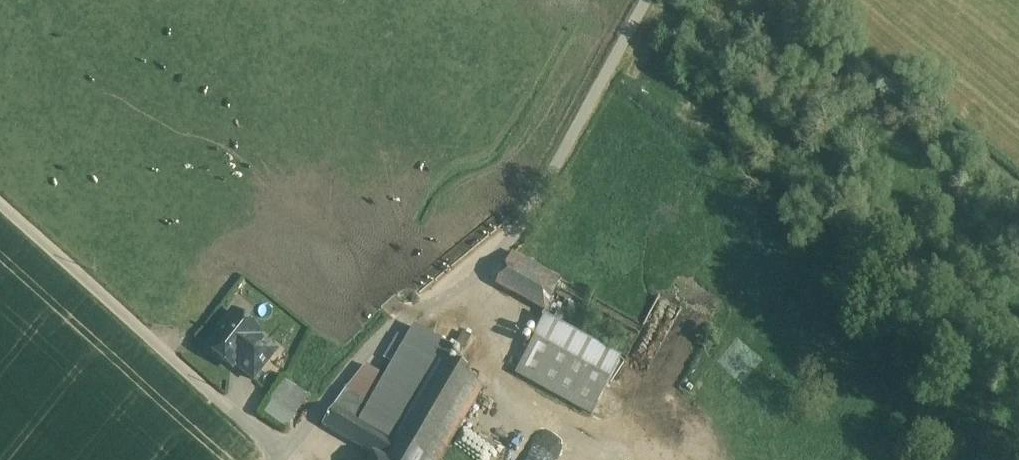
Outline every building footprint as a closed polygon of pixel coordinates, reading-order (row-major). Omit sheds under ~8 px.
[(550,274),(516,254),(498,286),(532,306),(550,274)] [(550,274),(532,306),(544,313),(558,288),(563,281),(550,274)] [(641,336),(558,288),(544,313),(543,315),(546,317),(622,361),(625,363),(641,336)] [(260,335),(233,313),(220,330),(222,331),(208,350),(233,369),(235,366),(257,338),(260,335)] [(622,361),(546,317),(533,339),(610,383),(622,361)] [(371,407),(362,423),(389,439),(435,360),(445,366),(454,351),(417,329),(371,407)] [(276,353),(257,338),(235,366),(254,381),(276,353)] [(610,383),(533,339),(516,368),(593,412),(610,383)] [(389,439),(362,423),(334,407),(323,425),(375,456),(382,459),(440,459),(483,388),(445,366),(435,360),(389,439)] [(308,397),(284,381),(271,401),(273,402),(295,418),(308,397)] [(371,407),(344,392),(334,407),(362,423),(371,407)] [(295,418),(273,402),(265,415),(286,430),(295,418)]
